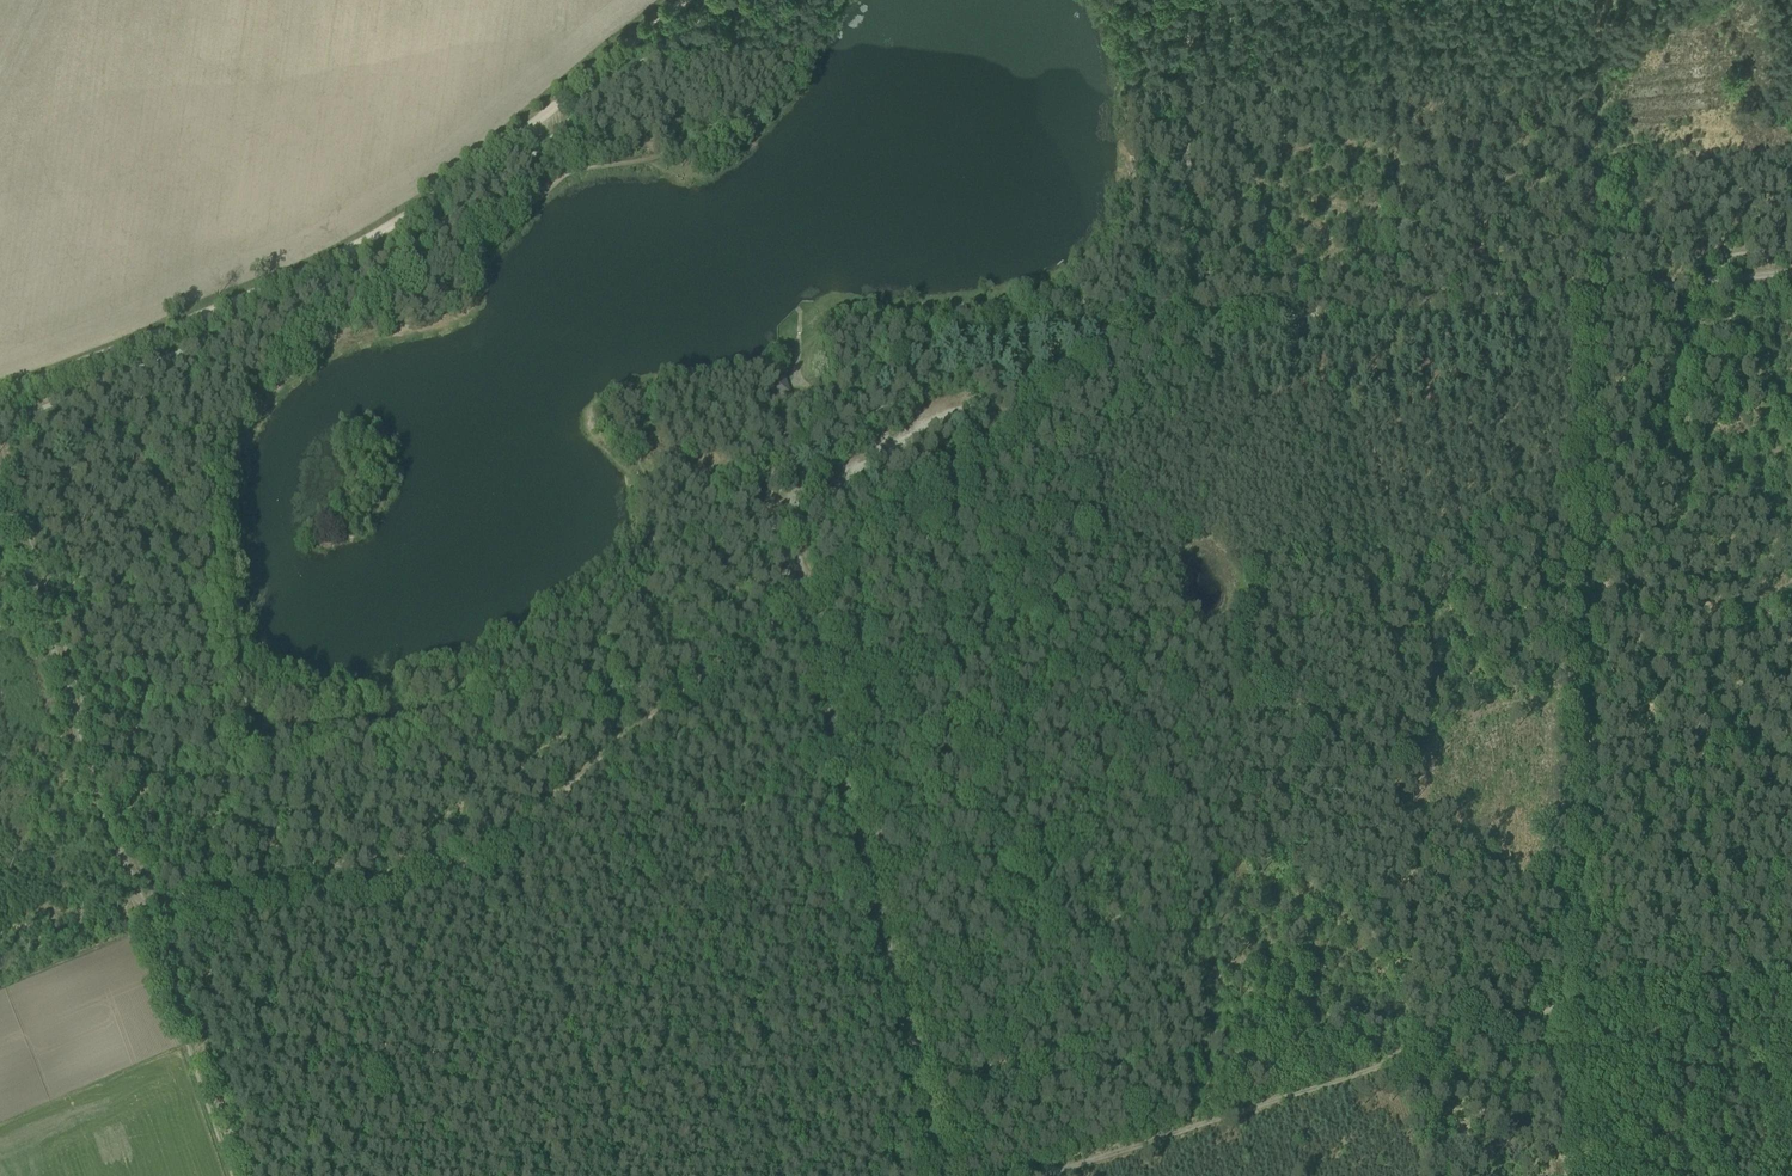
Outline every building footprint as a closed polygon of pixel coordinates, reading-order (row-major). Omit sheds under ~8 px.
[(679,131),(676,121),(666,124),(668,133),(679,131)] [(779,398),(774,382),(768,384),(774,400),(779,398)]
